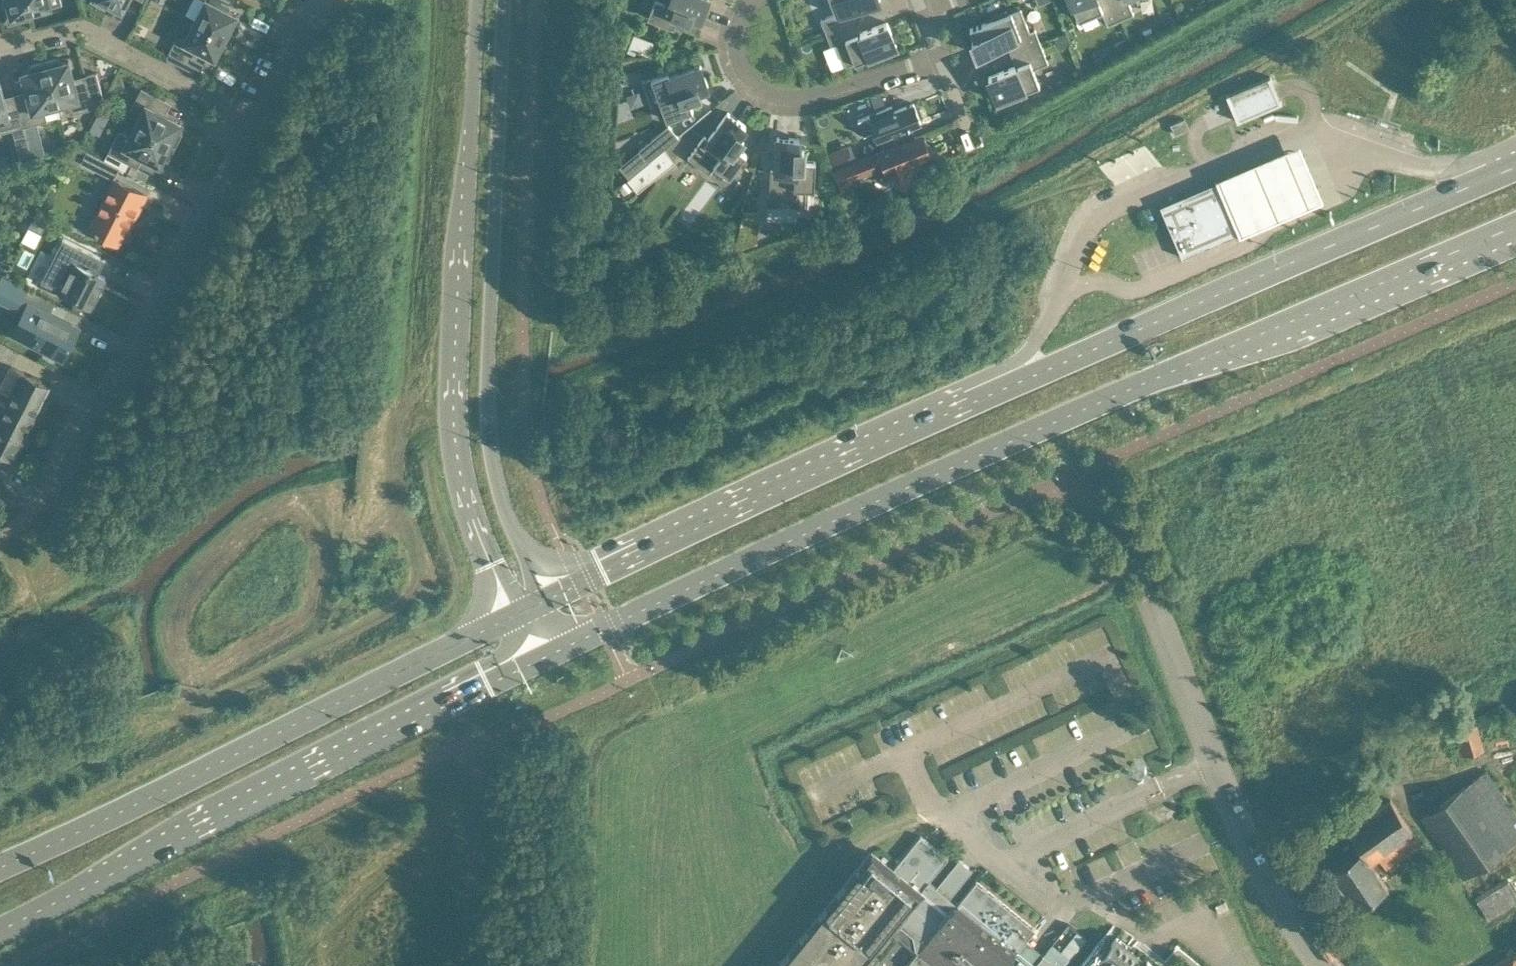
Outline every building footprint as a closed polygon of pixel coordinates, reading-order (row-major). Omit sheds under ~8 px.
[(2,0),(8,23),(31,17),(30,11),(51,6),(49,0),(3,0),(2,0)] [(111,10),(113,5),(122,9),(127,0),(91,0),(111,10)] [(232,0),(204,0),(195,19),(225,34),(226,32),(229,32),(232,26),(231,23),(236,14),(228,9),(232,0)] [(648,16),(674,26),(678,15),(689,19),(691,14),(701,18),(708,0),(654,0),(648,16)] [(836,13),(821,18),(826,31),(853,21),(849,9),(872,0),(831,0),(836,13)] [(1113,0),(1070,0),(1078,19),(1101,9),(1107,24),(1120,18),(1113,0)] [(1120,18),(1134,13),(1128,0),(1113,0),(1120,18)] [(1021,8),(1007,13),(1005,9),(992,14),(994,18),(970,28),(974,38),(971,39),(977,53),(1008,40),(1013,52),(1040,42),(1035,28),(1030,31),(1021,8)] [(224,36),(225,34),(195,19),(184,40),(178,37),(167,58),(199,74),(209,54),(214,56),(219,46),(222,46),(225,40),(224,36)] [(858,33),(853,21),(826,31),(831,45),(837,43),(846,66),(897,46),(887,21),(858,33)] [(1100,22),(1088,28),(1095,41),(1106,35),(1100,22)] [(634,32),(628,47),(650,56),(656,41),(634,32)] [(1065,33),(1055,37),(1059,47),(1069,43),(1065,33)] [(1126,37),(1115,43),(1120,53),(1131,48),(1126,37)] [(1048,62),(1040,42),(1013,52),(1018,64),(988,76),(998,100),(1040,84),(1033,68),(1048,62)] [(59,57),(44,61),(56,105),(67,102),(70,113),(97,106),(103,97),(97,73),(85,76),(86,81),(75,84),(69,60),(61,62),(59,57)] [(56,105),(44,61),(29,65),(30,70),(22,72),(29,96),(17,99),(24,125),(47,119),(44,108),(56,105)] [(667,119),(693,110),(689,98),(700,94),(698,89),(708,85),(700,64),(670,75),(668,71),(643,80),(652,105),(661,102),(667,119)] [(1278,92),(1274,84),(1273,81),(1270,76),(1226,94),(1233,111),(1238,121),(1282,102),(1278,92)] [(18,127),(20,136),(26,135),(24,125),(17,99),(5,102),(0,82),(0,130),(0,131),(18,127)] [(182,122),(166,113),(160,110),(165,100),(142,87),(130,109),(141,114),(135,125),(176,145),(183,131),(178,129),(182,122)] [(894,144),(915,136),(912,126),(921,122),(913,103),(894,110),(892,105),(858,118),(867,143),(890,134),(894,144)] [(740,134),(746,125),(728,112),(709,138),(705,135),(688,157),(709,173),(715,165),(730,176),(747,154),(737,146),(744,137),(740,134)] [(1189,127),(1184,117),(1171,123),(1175,133),(1189,127)] [(176,145),(135,125),(130,135),(119,130),(108,151),(132,164),(138,153),(160,164),(164,157),(169,160),(176,145)] [(679,137),(669,125),(639,149),(649,161),(665,148),(679,137)] [(917,175),(912,162),(931,154),(930,152),(932,148),(930,144),(927,142),(923,133),(915,136),(894,144),(830,169),(839,192),(859,175),(884,165),(892,185),(917,175)] [(799,148),(799,137),(777,136),(776,169),(771,169),(770,196),(796,197),(796,188),(815,189),(816,161),(804,160),(805,148),(799,148)] [(1305,138),(1222,173),(1246,229),(1329,194),(1305,138)] [(638,191),(675,161),(665,148),(649,161),(628,179),(638,191)] [(960,152),(938,166),(943,173),(965,159),(960,152)] [(119,243),(133,215),(135,217),(147,193),(114,177),(114,178),(118,180),(108,201),(103,199),(89,227),(119,243)] [(1242,234),(1218,178),(1159,203),(1183,259),(1242,234)] [(40,277),(38,279),(48,284),(47,286),(54,289),(55,288),(90,306),(105,276),(94,271),(100,259),(104,260),(105,259),(60,236),(59,239),(62,241),(43,279),(40,277)] [(3,276),(0,281),(0,299),(16,307),(26,287),(3,276)] [(29,301),(13,333),(63,359),(80,327),(29,301)] [(11,365),(0,387),(0,401),(7,404),(0,417),(0,427),(23,439),(34,416),(50,384),(11,365)] [(23,439),(0,427),(0,452),(13,459),(23,439)] [(1515,741),(1515,732),(1512,710),(1484,716),(1489,746),(1515,741)] [(1484,751),(1477,725),(1457,730),(1465,757),(1484,751)] [(1486,772),(1423,817),(1465,877),(1515,840),(1515,813),(1486,772)] [(1421,844),(1390,799),(1347,829),(1362,851),(1331,872),(1357,910),(1388,888),(1371,863),(1379,857),(1386,868),(1421,844)] [(1011,958),(1027,939),(1035,928),(977,880),(958,903),(950,896),(973,869),(960,858),(937,885),(930,880),(949,857),(922,835),(894,869),(873,852),(780,965),(860,965),(897,922),(913,936),(916,949),(919,950),(907,965),(908,965),(1021,965),(1011,958)] [(1515,900),(1515,893),(1508,880),(1477,899),(1488,918),(1515,900)] [(1093,939),(1072,926),(1051,958),(1062,965),(1075,965),(1093,939)] [(1079,965),(1158,965),(1147,958),(1146,960),(1117,936),(1111,943),(1103,937),(1098,943),(1079,965)] [(1515,953),(1496,965),(1515,965),(1515,953)] [(1057,964),(1045,954),(1035,965),(1055,965),(1057,964)]
